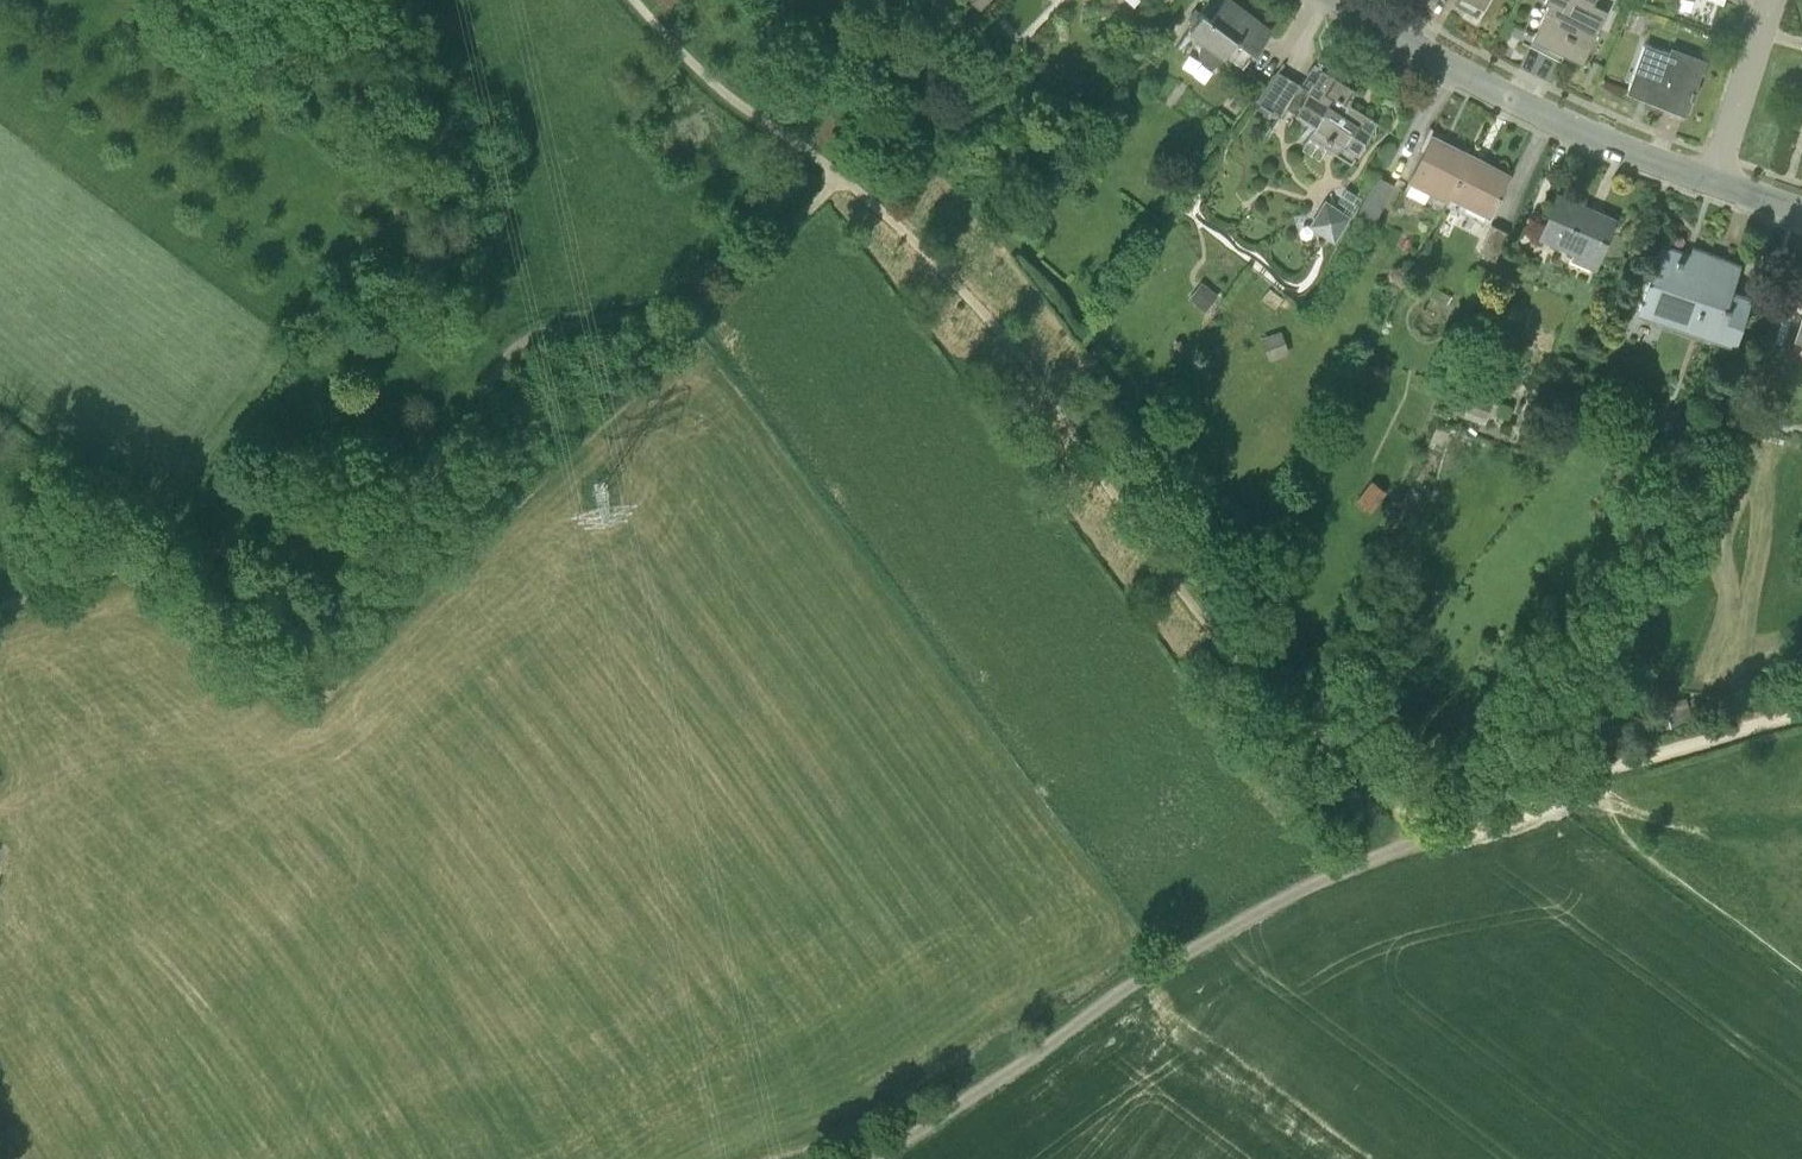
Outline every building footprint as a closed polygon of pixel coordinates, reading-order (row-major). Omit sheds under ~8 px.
[(988,0),(971,0),(979,8),(988,0)] [(1231,0),(1224,0),(1211,18),(1201,10),(1189,27),(1202,36),(1198,42),(1197,44),(1196,46),(1196,48),(1197,51),(1198,55),(1201,58),(1204,60),(1208,61),(1211,61),(1214,60),(1217,58),(1220,56),(1223,51),(1243,66),(1270,29),(1231,0)] [(1544,2),(1549,4),(1532,38),(1582,63),(1599,27),(1566,11),(1571,0),(1545,0),(1544,2)] [(1670,51),(1645,42),(1627,91),(1686,113),(1691,97),(1693,98),(1696,90),(1694,90),(1702,70),(1668,57),(1670,51)] [(1344,99),(1352,87),(1322,67),(1308,89),(1277,70),(1256,100),(1281,116),(1286,107),(1294,111),(1315,125),(1308,136),(1326,147),(1327,146),(1351,162),(1377,120),(1344,99)] [(1449,197),(1466,157),(1430,138),(1408,182),(1447,201),(1449,197)] [(1469,152),(1466,157),(1449,197),(1488,216),(1509,173),(1469,152)] [(1342,195),(1352,201),(1356,195),(1345,189),(1342,195)] [(1595,265),(1613,218),(1558,193),(1540,235),(1573,249),(1571,254),(1595,265)] [(1326,195),(1313,222),(1341,235),(1353,208),(1326,195)] [(1375,220),(1382,206),(1364,197),(1357,210),(1375,220)] [(1494,260),(1507,231),(1491,223),(1478,252),(1494,260)] [(1737,262),(1694,247),(1689,262),(1659,251),(1638,309),(1712,334),(1712,335),(1731,342),(1747,295),(1728,289),(1737,262)] [(1216,295),(1205,287),(1193,302),(1205,310),(1216,295)] [(1270,288),(1263,297),(1275,307),(1282,298),(1270,288)] [(1280,331),(1262,338),(1269,359),(1287,353),(1280,331)] [(1484,421),(1486,415),(1491,403),(1492,399),(1480,394),(1479,397),(1472,395),(1465,413),(1464,416),(1484,421)] [(1499,403),(1498,406),(1496,412),(1507,416),(1510,407),(1499,403)] [(1447,431),(1434,426),(1427,445),(1439,450),(1447,431)] [(1370,483),(1355,502),(1370,513),(1385,494),(1370,483)] [(1646,710),(1652,731),(1691,719),(1685,699),(1646,710)]
